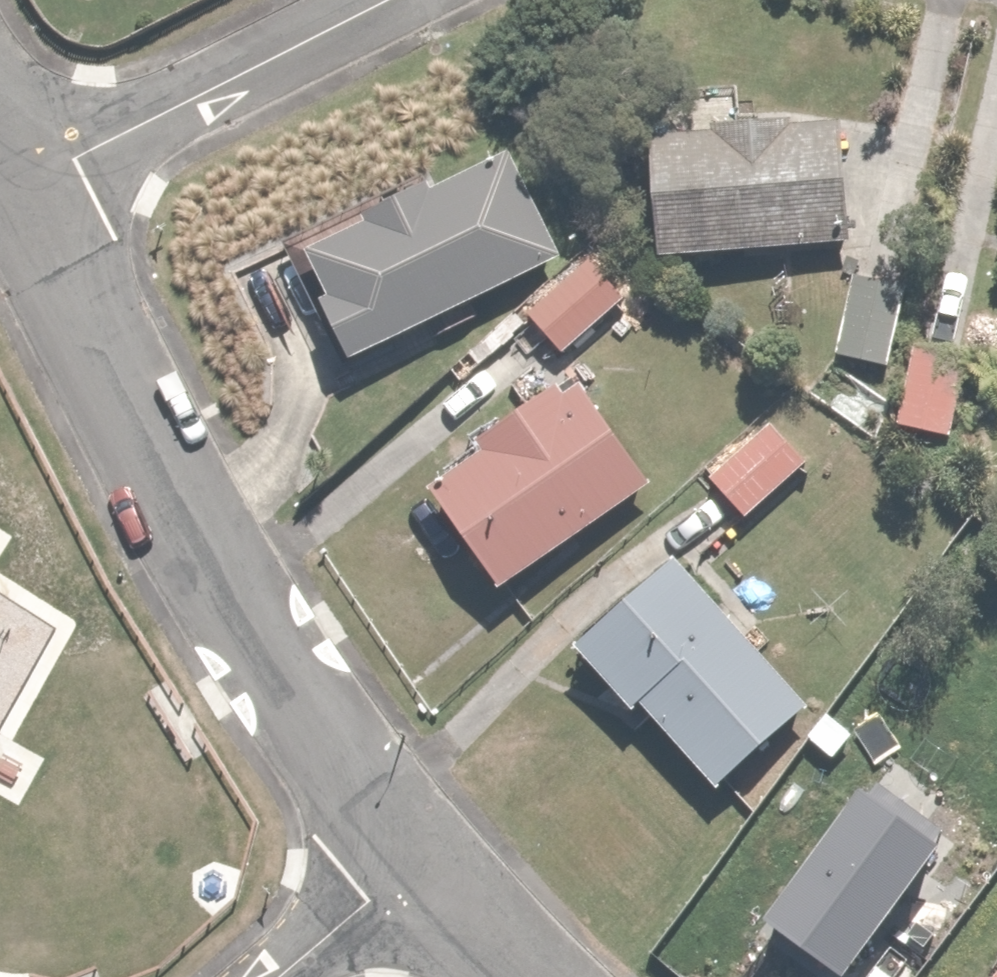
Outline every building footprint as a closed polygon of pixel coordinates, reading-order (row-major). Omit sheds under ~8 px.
[(846,120),(659,127),(664,253),(851,247),(846,120)] [(369,225),(316,250),(335,290),(320,297),(350,359),(566,259),(519,159),(437,198),(431,186),(365,218),(369,225)] [(633,298),(594,254),(528,314),(567,358),(633,298)] [(848,274),(836,355),(898,364),(910,283),(848,274)] [(914,338),(898,393),(947,407),(963,352),(914,338)] [(831,357),(803,391),(874,447),(902,412),(831,357)] [(512,596),(653,484),(576,370),(548,390),(536,373),(513,389),(527,410),(475,445),(481,453),(430,493),(512,596)] [(835,437),(798,397),(711,477),(748,517),(835,437)] [(813,706),(674,560),(577,652),(639,716),(649,707),(726,788),(813,706)] [(727,928),(790,976),(879,976),(884,971),(860,952),(931,860),(887,827),(898,813),(847,774),(727,928)]
